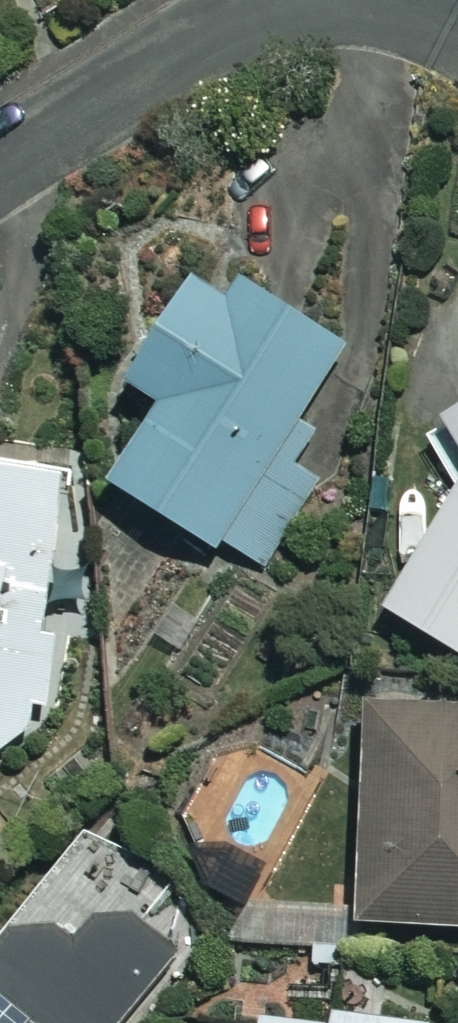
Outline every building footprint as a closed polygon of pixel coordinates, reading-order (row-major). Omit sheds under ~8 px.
[(237,295),(202,273),(137,377),(170,398),(119,478),(267,571),(324,479),(282,453),(353,340),(249,275),(237,295)] [(427,425),(457,484),(457,407),(427,425)] [(52,728),(84,473),(0,462),(0,766),(52,728)] [(388,605),(457,650),(457,496),(388,605)] [(374,698),(363,919),(457,923),(457,702),(374,698)] [(65,922),(12,921),(0,934),(0,1022),(118,1022),(181,953),(121,899),(85,940),(65,922)] [(442,1016),(345,1007),(344,1020),(270,1012),(269,1022),(441,1022),(442,1016)]
